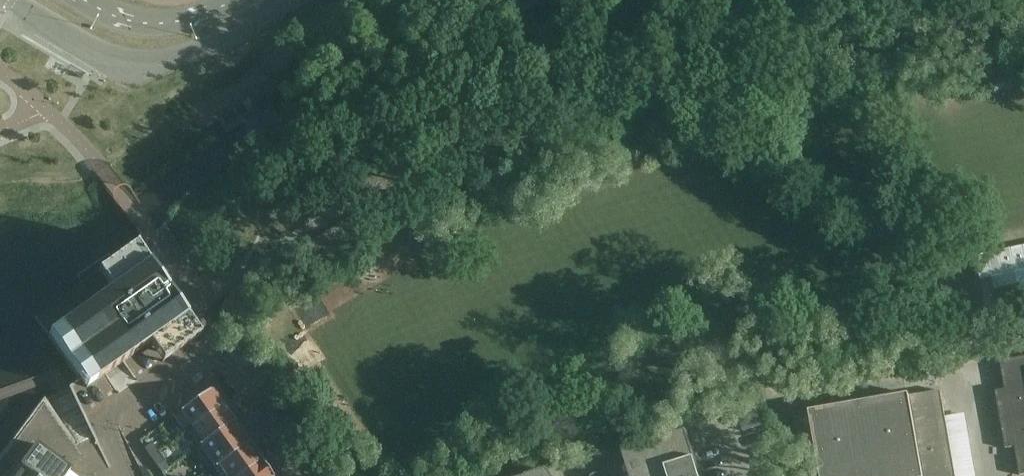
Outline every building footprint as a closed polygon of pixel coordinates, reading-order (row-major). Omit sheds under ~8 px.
[(87,389),(160,337),(173,355),(190,343),(201,335),(136,245),(35,317),(87,389)] [(1020,475),(1022,475),(1023,475),(1023,358),(1000,362),(1005,390),(996,392),(1006,450),(1015,448),(1020,475)] [(173,417),(185,433),(222,406),(211,390),(173,417)] [(794,417),(804,475),(955,475),(941,392),(935,393),(909,397),(909,395),(809,412),(810,414),(794,417)] [(196,449),(234,422),(222,406),(185,433),(196,449)] [(211,470),(249,443),(234,422),(196,449),(211,470)] [(698,469),(687,433),(659,441),(623,452),(630,475),(700,475),(698,469)] [(145,449),(151,457),(158,452),(152,443),(145,449)] [(261,461),(249,443),(211,470),(215,475),(240,475),(261,461)] [(21,467),(34,475),(66,475),(71,469),(38,445),(21,467)] [(164,461),(158,452),(151,457),(157,466),(164,461)] [(261,461),(240,475),(272,475),(261,461)] [(21,467),(14,475),(34,475),(21,467)]
